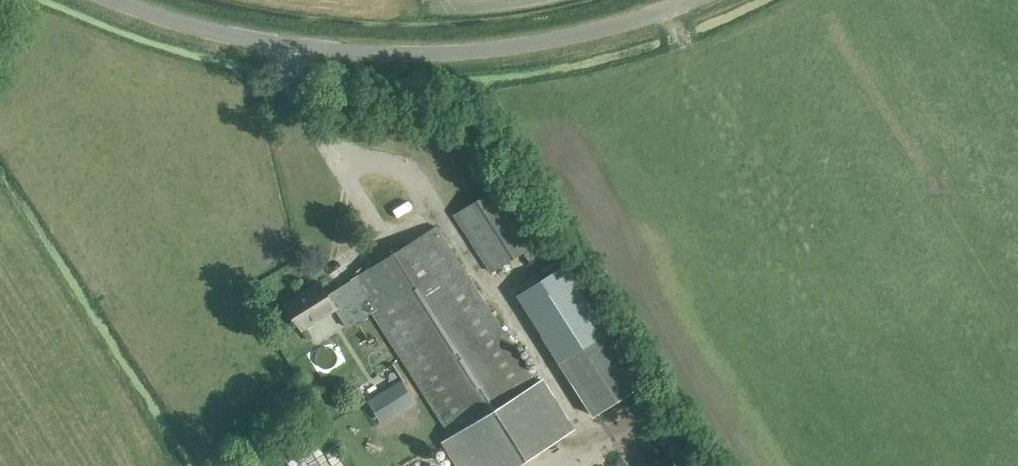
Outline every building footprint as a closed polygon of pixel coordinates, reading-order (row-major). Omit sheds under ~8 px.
[(498,189),(452,219),(489,276),(535,246),(498,189)] [(370,313),(449,437),(444,440),(461,465),(510,465),(569,428),(537,380),(531,383),(434,231),(324,300),(316,287),(286,306),(303,331),(334,311),(345,329),(370,313)] [(536,334),(589,415),(638,384),(584,303),(536,334)] [(400,382),(381,394),(393,412),(412,400),(400,382)]
